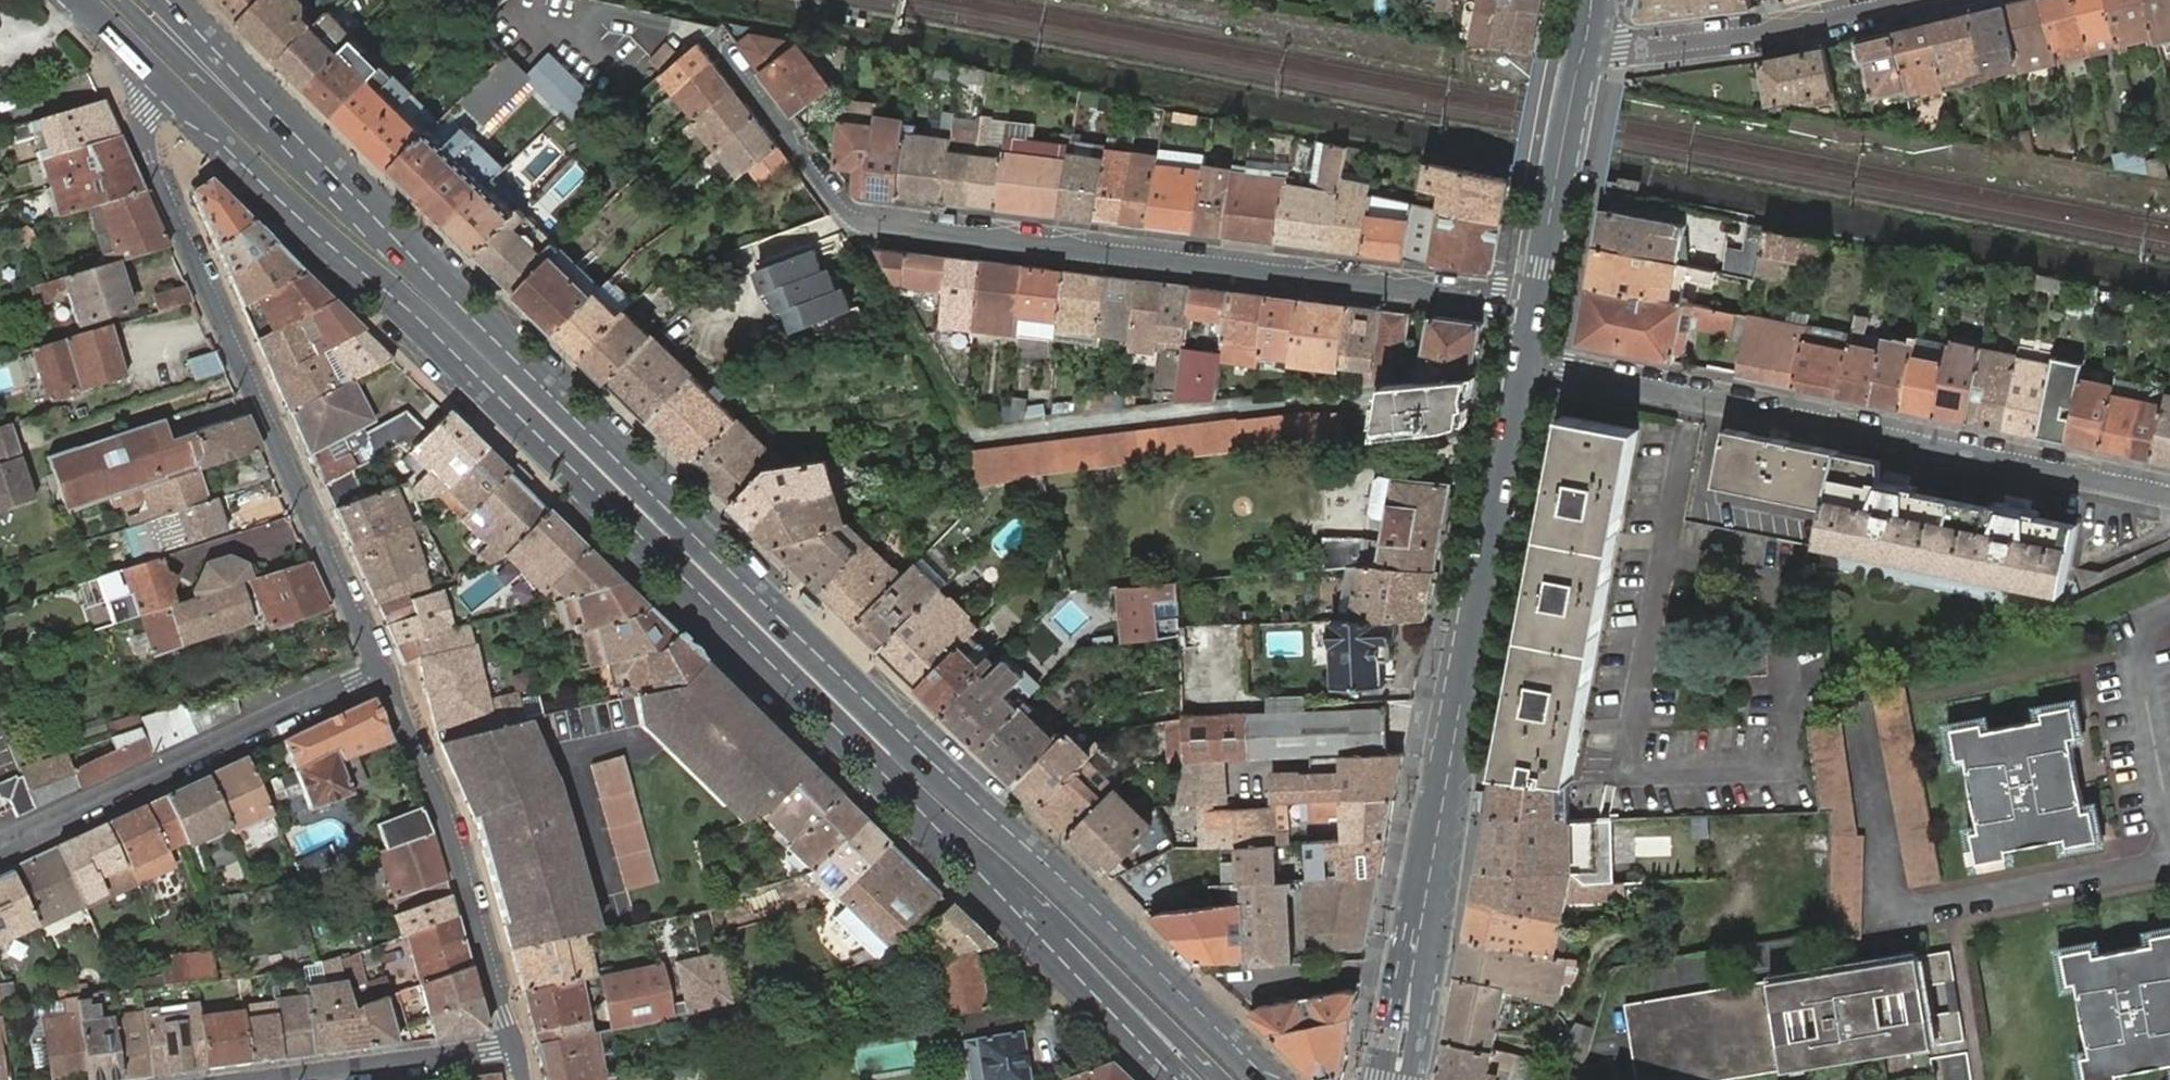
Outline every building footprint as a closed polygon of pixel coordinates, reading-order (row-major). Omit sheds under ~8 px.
[(240,22),(262,0),(218,0),(240,22)] [(280,61),(315,25),(304,14),(307,10),(307,2),(304,0),(262,0),(240,22),(280,61)] [(1473,44),(1496,47),(1497,44),(1534,51),(1542,10),(1505,2),(1505,0),(1482,0),(1473,44)] [(1542,10),(1544,0),(1505,0),(1505,2),(1542,10)] [(1639,12),(1639,15),(1639,16),(1640,17),(1641,19),(1643,19),(1644,19),(1646,19),(1753,6),(1752,0),(1641,0),(1639,12)] [(2057,59),(2054,48),(2044,0),(2021,0),(2006,4),(2017,57),(2020,68),(2057,59)] [(2090,54),(2087,41),(2078,0),(2044,0),(2054,48),(2057,59),(2063,57),(2064,60),(2090,54)] [(2087,41),(2112,34),(2115,45),(2121,43),(2120,41),(2118,33),(2111,0),(2078,0),(2087,41)] [(2160,40),(2158,32),(2150,0),(2111,0),(2118,33),(2120,41),(2121,43),(2122,49),(2130,47),(2128,39),(2147,35),(2149,43),(2150,43),(2160,40)] [(2158,32),(2160,40),(2169,38),(2169,0),(2150,0),(2158,32)] [(455,7),(450,1),(441,10),(446,15),(455,7)] [(1987,64),(2017,57),(2006,4),(1975,11),(1987,64)] [(280,61),(308,88),(342,52),(326,36),(341,22),(329,10),(315,25),(280,61)] [(1974,81),(1990,78),(1987,66),(1987,64),(1975,11),(1932,21),(1946,82),(1948,87),(1958,85),(1964,84),(1968,83),(1974,81)] [(1940,89),(1948,87),(1946,82),(1932,21),(1895,31),(1908,97),(1917,94),(1916,89),(1938,83),(1940,89)] [(326,36),(342,52),(344,51),(355,40),(357,38),(341,22),(326,36)] [(1902,98),(1908,97),(1895,31),(1858,39),(1863,61),(1866,60),(1874,96),(1901,91),(1901,97),(1902,98)] [(793,47),(786,39),(755,33),(741,43),(762,70),(793,47)] [(2128,39),(2130,47),(2131,50),(2151,45),(2150,43),(2149,43),(2147,35),(2128,39)] [(2160,40),(2162,54),(2169,52),(2169,38),(2160,40)] [(308,88),(336,115),(372,78),(355,62),(366,50),(355,40),(344,51),(342,52),(308,88)] [(678,62),(683,57),(668,41),(650,59),(665,75),(678,62)] [(762,70),(794,112),(820,93),(827,88),(815,67),(800,42),(793,47),(762,70)] [(692,79),(713,60),(700,43),(683,57),(682,58),(678,62),(689,75),(692,79)] [(1813,104),(1838,99),(1836,89),(1827,47),(1763,60),(1765,71),(1769,91),(1771,102),(1791,98),(1792,100),(1813,104)] [(372,78),(383,67),(366,50),(355,62),(372,78)] [(519,67),(506,55),(462,99),(483,121),(523,81),(514,72),(519,67)] [(563,110),(592,137),(613,118),(549,56),(529,77),(535,82),(563,110)] [(663,135),(671,144),(683,132),(685,130),(695,121),(698,119),(733,87),(713,60),(692,79),(684,86),(677,92),(691,110),(678,122),(663,135)] [(987,83),(988,70),(960,66),(959,79),(987,83)] [(336,115),(364,143),(400,106),(411,94),(393,76),(383,67),(372,78),(336,115)] [(1024,91),(1026,78),(1014,76),(1013,88),(1024,91)] [(718,149),(756,117),(733,87),(698,119),(695,121),(685,130),(683,132),(671,144),(677,150),(690,137),(701,128),(718,149)] [(364,143),(391,170),(428,133),(432,129),(439,121),(411,94),(400,106),(364,143)] [(1114,110),(1116,98),(1102,96),(1100,108),(1114,110)] [(42,156),(117,133),(101,98),(10,126),(14,142),(31,135),(30,132),(39,128),(44,147),(36,150),(38,158),(42,156)] [(877,112),(877,117),(907,120),(908,115),(902,115),(878,106),(877,112)] [(877,117),(877,112),(861,110),(860,118),(854,117),(848,116),(848,121),(843,121),(839,164),(860,166),(857,190),(869,192),(875,135),(876,125),(877,120),(877,117)] [(931,135),(928,135),(922,198),(944,201),(950,150),(951,138),(952,128),(953,115),(944,114),(941,137),(931,135)] [(983,115),(980,132),(978,153),(972,204),(997,207),(1004,157),(1005,149),(1007,137),(1007,135),(993,133),(995,118),(996,116),(983,115)] [(722,155),(738,177),(753,166),(779,146),(756,117),(718,149),(706,159),(711,164),(722,155)] [(876,125),(875,135),(869,192),(899,195),(905,145),(906,132),(907,124),(907,120),(877,117),(877,120),(876,125)] [(1009,120),(995,118),(993,133),(1007,135),(1009,120)] [(916,125),(907,124),(906,132),(905,145),(899,195),(922,198),(928,135),(926,135),(916,134),(916,125)] [(391,170),(420,198),(461,157),(470,147),(476,141),(477,140),(476,139),(478,137),(467,126),(449,145),(432,129),(428,133),(391,170)] [(30,132),(31,135),(36,150),(44,147),(39,128),(30,132)] [(950,150),(944,201),(972,204),(978,153),(980,132),(952,128),(951,138),(950,150)] [(51,185),(129,159),(117,133),(42,156),(51,185)] [(1004,157),(997,207),(1060,215),(1070,157),(1071,154),(1072,145),(1064,144),(1062,156),(1014,150),(1016,138),(1007,137),(1005,149),(1004,157)] [(1029,139),(1016,138),(1014,150),(1062,156),(1064,144),(1050,142),(1029,139)] [(420,198),(448,226),(489,184),(495,178),(498,175),(504,169),(506,168),(477,140),(476,141),(470,147),(461,157),(420,198)] [(1320,140),(1312,189),(1319,190),(1328,142),(1320,140)] [(1108,146),(1073,142),(1072,145),(1071,154),(1070,157),(1060,215),(1096,219),(1106,159),(1108,149),(1108,146)] [(1344,169),(1348,146),(1328,142),(1319,190),(1312,189),(1293,186),(1295,177),(1288,175),(1287,184),(1277,242),(1330,249),(1343,178),(1344,169)] [(779,146),(753,166),(765,181),(791,162),(779,146)] [(1106,159),(1096,219),(1121,222),(1131,163),(1113,160),(1115,150),(1108,149),(1106,159)] [(1131,163),(1133,152),(1115,150),(1113,160),(1131,163)] [(1150,155),(1133,152),(1131,163),(1148,165),(1150,155)] [(1157,166),(1158,156),(1150,155),(1148,165),(1131,163),(1121,222),(1147,226),(1157,166)] [(2151,173),(2168,177),(2163,156),(2147,160),(2151,173)] [(1287,184),(1288,175),(1289,171),(1291,160),(1276,159),(1276,160),(1250,157),(1249,166),(1234,164),(1233,170),(1232,175),(1231,180),(1222,235),(1277,242),(1287,184)] [(91,204),(142,189),(129,159),(51,185),(60,214),(91,204)] [(1502,221),(1510,179),(1431,162),(1425,188),(1448,193),(1444,210),(1445,211),(1502,221)] [(1157,166),(1147,226),(1195,232),(1205,177),(1206,172),(1157,166)] [(1233,170),(1206,166),(1206,172),(1205,177),(1195,232),(1222,235),(1231,180),(1232,175),(1233,170)] [(1375,174),(1344,169),(1343,178),(1373,184),(1375,174)] [(448,226),(477,254),(509,221),(517,212),(520,209),(526,203),(520,197),(511,206),(495,191),(505,182),(498,175),(495,178),(489,184),(448,226)] [(1372,194),(1373,184),(1343,178),(1330,249),(1364,253),(1375,195),(1372,194)] [(191,193),(216,248),(252,223),(209,181),(191,193)] [(511,206),(520,197),(505,182),(495,191),(511,206)] [(105,253),(163,235),(142,189),(91,204),(93,212),(103,209),(112,239),(101,241),(105,253)] [(1375,195),(1364,253),(1404,258),(1414,203),(1375,195)] [(1414,203),(1404,258),(1435,262),(1442,222),(1430,220),(1431,217),(1425,216),(1426,206),(1414,203)] [(1493,269),(1502,221),(1445,211),(1444,210),(1426,206),(1425,216),(1431,217),(1430,220),(1442,222),(1435,262),(1493,269)] [(103,209),(93,212),(101,241),(112,239),(103,209)] [(477,254),(517,293),(550,261),(555,256),(562,249),(555,243),(544,254),(517,228),(528,217),(520,209),(517,212),(509,221),(477,254)] [(1687,225),(1603,209),(1596,245),(1680,263),(1687,225)] [(528,217),(517,228),(544,254),(555,243),(528,217)] [(31,223),(11,229),(17,247),(36,241),(31,223)] [(252,223),(216,248),(229,276),(274,245),(252,223)] [(1824,239),(1768,229),(1766,242),(1764,253),(1770,254),(1819,265),(1824,239)] [(115,261),(168,244),(163,235),(105,253),(108,263),(115,261)] [(766,265),(756,268),(761,280),(765,291),(772,288),(780,310),(786,307),(795,329),(812,322),(816,332),(867,326),(858,302),(851,305),(843,284),(836,286),(828,266),(822,268),(819,260),(854,247),(851,244),(845,236),(814,248),(814,247),(766,265)] [(1764,253),(1766,242),(1747,239),(1742,261),(1733,259),(1730,272),(1754,278),(1760,253),(1764,253)] [(274,245),(229,276),(243,307),(304,274),(274,245)] [(1680,263),(1596,245),(1589,283),(1673,299),(1682,301),(1686,280),(1713,285),(1716,270),(1680,263)] [(909,251),(879,247),(890,267),(901,286),(904,286),(909,251)] [(944,255),(909,251),(904,286),(907,287),(924,288),(940,290),(946,291),(950,256),(944,255)] [(1764,279),(1770,254),(1764,253),(1760,253),(1754,278),(1757,278),(1764,279)] [(517,293),(557,333),(594,295),(578,278),(579,276),(579,273),(573,268),(569,267),(568,269),(555,256),(550,261),(517,293)] [(942,323),(973,327),(981,260),(950,256),(946,291),(942,323)] [(973,327),(1018,333),(1020,324),(1021,314),(1027,266),(981,260),(973,327)] [(129,307),(115,261),(108,263),(32,286),(37,305),(48,302),(57,289),(68,287),(79,324),(129,307)] [(1058,318),(1064,270),(1027,266),(1021,314),(1020,324),(1057,329),(1058,318)] [(1058,318),(1057,329),(1098,334),(1106,276),(1064,270),(1058,318)] [(304,274),(243,307),(245,313),(265,302),(276,322),(270,325),(274,332),(299,319),(307,315),(310,313),(332,302),(304,274)] [(2070,281),(2034,274),(2032,287),(2067,295),(2070,281)] [(1106,276),(1098,334),(1132,338),(1139,280),(1106,276)] [(1132,338),(1130,348),(1158,352),(1159,342),(1160,337),(1166,283),(1139,280),(1132,338)] [(159,308),(192,298),(185,283),(154,293),(159,308)] [(1186,340),(1188,324),(1189,315),(1193,286),(1166,283),(1160,337),(1159,342),(1165,343),(1166,338),(1180,340),(1180,344),(1186,345),(1186,340)] [(1698,326),(1731,332),(1735,312),(1735,311),(1682,301),(1673,299),(1589,283),(1579,339),(1579,341),(1580,342),(1581,343),(1675,362),(1677,351),(1686,353),(1691,330),(1682,328),(1685,312),(1700,314),(1698,326)] [(1199,316),(1227,319),(1228,308),(1231,291),(1193,286),(1189,315),(1188,324),(1197,325),(1199,316)] [(2096,301),(2099,291),(2087,288),(2085,299),(2096,301)] [(557,333),(581,356),(621,315),(598,292),(594,295),(557,333)] [(1259,363),(1260,357),(1261,350),(1261,347),(1267,296),(1235,292),(1232,308),(1228,308),(1227,319),(1223,342),(1223,345),(1222,353),(1221,358),(1259,363)] [(1293,354),(1300,300),(1267,296),(1261,347),(1261,350),(1277,352),(1293,354)] [(1293,354),(1292,361),(1340,367),(1341,363),(1349,306),(1300,300),(1293,354)] [(581,356),(607,381),(653,335),(646,329),(654,320),(635,301),(627,310),(621,315),(581,356)] [(362,331),(332,302),(310,313),(307,315),(310,322),(314,320),(322,337),(318,340),(322,351),(332,346),(362,331)] [(1772,305),(1770,318),(1807,325),(1809,313),(1772,305)] [(1365,367),(1363,386),(1371,385),(1373,368),(1381,310),(1349,306),(1341,363),(1365,367)] [(1371,385),(1387,383),(1402,382),(1404,365),(1411,314),(1381,310),(1373,368),(1371,385)] [(1682,328),(1691,330),(1692,324),(1698,326),(1700,314),(1685,312),(1682,328)] [(1729,339),(1744,342),(1749,315),(1735,312),(1731,332),(1729,339)] [(1744,342),(1738,375),(1750,377),(1762,316),(1750,314),(1749,315),(1744,342)] [(274,332),(258,341),(274,377),(321,352),(322,351),(318,340),(310,344),(302,326),(310,322),(307,315),(299,319),(274,332)] [(1423,380),(1473,375),(1483,324),(1483,323),(1482,323),(1482,322),(1434,316),(1424,370),(1423,380)] [(1804,339),(1807,325),(1770,318),(1762,316),(1750,377),(1794,386),(1804,339)] [(1869,319),(1857,316),(1853,334),(1850,348),(1840,395),(1871,402),(1882,348),(1864,344),(1866,331),(1869,319)] [(314,320),(310,322),(318,340),(322,337),(314,320)] [(942,323),(941,330),(972,335),(973,327),(942,323)] [(109,324),(32,348),(46,397),(55,399),(126,377),(109,324)] [(1850,348),(1853,334),(1807,325),(1804,339),(1794,386),(1840,395),(1850,348)] [(1911,340),(1912,334),(1886,329),(1885,335),(1911,340)] [(392,360),(362,331),(332,346),(350,382),(353,381),(392,360)] [(1882,348),(1885,335),(1866,331),(1864,344),(1882,348)] [(1914,355),(1918,336),(1912,334),(1911,340),(1885,335),(1882,348),(1871,402),(1903,408),(1914,355)] [(607,381),(646,420),(694,375),(676,358),(671,353),(653,335),(607,381)] [(1967,421),(1983,346),(1976,344),(1958,341),(1951,339),(1946,361),(1935,415),(1967,421)] [(1916,354),(1945,361),(1948,349),(1919,342),(1916,354)] [(350,382),(332,346),(322,351),(321,352),(339,387),(350,382)] [(2017,357),(2018,353),(1983,346),(1967,421),(2002,428),(2017,357)] [(223,369),(214,348),(187,359),(194,379),(223,369)] [(1675,362),(1684,364),(1686,353),(1677,351),(1675,362)] [(321,352),(274,377),(290,413),(339,387),(321,352)] [(1935,415),(1946,361),(1914,355),(1903,408),(1935,415)] [(2070,432),(2081,379),(2082,373),(2084,363),(2084,362),(2053,356),(2052,364),(2039,425),(2036,436),(2068,442),(2070,432)] [(2039,425),(2052,364),(2017,357),(2002,428),(2036,436),(2039,425)] [(1184,360),(1179,401),(1215,400),(1220,364),(1216,363),(1184,360)] [(1404,365),(1402,382),(1423,380),(1424,370),(1404,365)] [(693,466),(739,420),(724,404),(709,390),(694,375),(646,420),(693,466)] [(1450,427),(1464,424),(1471,389),(1473,375),(1423,380),(1402,382),(1387,383),(1384,398),(1378,435),(1381,435),(1409,432),(1447,428),(1450,427)] [(2112,389),(2113,385),(2081,379),(2070,432),(2068,442),(2100,448),(2111,394),(2112,389)] [(353,381),(350,382),(339,387),(290,413),(309,454),(317,470),(323,485),(353,470),(355,469),(399,446),(407,454),(428,433),(406,411),(364,433),(361,428),(374,422),(353,381)] [(2113,385),(2112,389),(2118,390),(2117,395),(2139,399),(2141,386),(2114,381),(2113,385)] [(2141,386),(2139,399),(2165,405),(2165,403),(2168,394),(2168,391),(2162,390),(2141,386)] [(2111,394),(2100,448),(2127,454),(2139,399),(2117,395),(2118,390),(2112,389),(2111,394)] [(1017,398),(1015,421),(1026,419),(1028,400),(1017,398)] [(2153,459),(2165,405),(2139,399),(2127,454),(2153,459)] [(2165,403),(2165,405),(2153,459),(2169,463),(2169,404),(2165,403)] [(484,450),(447,414),(428,433),(407,454),(420,466),(405,481),(414,500),(436,496),(484,450)] [(1237,420),(970,452),(980,487),(995,483),(1023,478),(1042,474),(1343,439),(1342,415),(1329,415),(1313,414),(1313,416),(1298,415),(1298,418),(1283,416),(1283,419),(1267,418),(1267,421),(1252,419),(1252,422),(1237,420)] [(1563,415),(1496,772),(1568,780),(1572,780),(1639,430),(1563,415)] [(197,469),(259,448),(245,417),(166,442),(157,419),(46,455),(64,513),(76,509),(111,498),(197,469)] [(786,465),(739,420),(693,466),(734,505),(771,467),(786,465)] [(0,426),(0,509),(32,499),(9,423),(0,426)] [(1462,435),(1464,424),(1450,427),(1447,428),(1448,434),(1449,438),(1462,435)] [(1837,456),(1838,451),(1727,428),(1716,484),(1827,506),(1837,456)] [(507,473),(484,450),(436,496),(459,518),(507,473)] [(1876,464),(1837,456),(1827,506),(1820,540),(2063,591),(2077,525),(2039,517),(1993,507),(1918,491),(1872,481),(1874,475),(1876,464)] [(807,500),(831,493),(822,461),(786,465),(771,467),(734,505),(756,527),(783,499),(805,492),(807,500)] [(207,501),(197,469),(111,498),(114,506),(153,493),(158,507),(136,514),(139,523),(207,501)] [(353,470),(323,485),(335,510),(365,499),(353,470)] [(547,512),(507,473),(459,518),(472,532),(463,541),(486,563),(499,558),(503,556),(547,512)] [(1044,483),(1042,474),(1023,478),(1028,499),(1044,483)] [(1380,565),(1436,571),(1453,483),(1397,477),(1395,478),(1388,520),(1380,565)] [(973,505),(995,483),(980,487),(959,492),(973,505)] [(365,499),(335,510),(350,545),(399,528),(384,492),(365,499)] [(840,525),(831,493),(807,500),(805,492),(783,499),(756,527),(774,545),(836,527),(840,525)] [(226,530),(215,498),(207,501),(139,523),(131,525),(137,544),(149,540),(154,553),(226,530)] [(586,551),(547,512),(503,556),(543,595),(551,587),(586,551)] [(774,545),(821,591),(860,551),(864,547),(868,543),(861,537),(857,533),(848,523),(847,524),(840,525),(836,527),(774,545)] [(399,528),(350,545),(349,545),(363,579),(364,578),(377,604),(407,594),(428,587),(408,525),(399,528)] [(1360,566),(1363,565),(1363,537),(1323,537),(1324,569),(1348,567),(1360,566)] [(149,540),(137,544),(141,557),(154,553),(149,540)] [(899,582),(905,575),(896,567),(895,568),(890,573),(872,555),(877,551),(869,542),(868,543),(864,547),(860,551),(821,591),(856,625),(899,582)] [(251,551),(243,565),(227,557),(223,564),(209,557),(190,599),(285,568),(281,556),(265,546),(251,551)] [(620,584),(586,551),(551,587),(563,600),(620,584)] [(122,553),(91,563),(95,573),(126,563),(122,553)] [(114,622),(136,615),(174,603),(169,592),(176,576),(162,568),(158,556),(98,576),(114,622)] [(949,580),(924,556),(917,563),(905,575),(899,582),(856,625),(881,650),(941,589),(942,588),(949,580)] [(267,626),(329,605),(309,560),(285,568),(190,599),(174,603),(136,615),(148,655),(178,646),(177,643),(250,622),(242,600),(258,595),(267,626)] [(1428,617),(1436,571),(1380,565),(1374,564),(1363,565),(1360,566),(1352,612),(1340,609),(1338,620),(1350,619),(1394,618),(1428,617)] [(1352,612),(1360,566),(1348,567),(1340,609),(1352,612)] [(1180,626),(1178,581),(1121,586),(1127,640),(1181,635),(1180,626)] [(646,610),(620,584),(563,600),(561,600),(568,628),(572,627),(573,634),(581,632),(639,617),(646,610)] [(941,589),(881,650),(919,688),(971,636),(979,627),(971,619),(971,615),(967,611),(957,602),(953,597),(949,598),(941,589)] [(441,592),(409,601),(415,617),(423,639),(452,631),(441,592)] [(407,594),(377,604),(387,627),(415,617),(409,601),(407,594)] [(552,603),(561,637),(573,634),(572,627),(568,628),(561,600),(552,603)] [(540,606),(538,601),(529,609),(540,606)] [(675,639),(646,610),(639,617),(581,632),(586,653),(592,652),(596,667),(609,665),(659,654),(675,639)] [(423,639),(415,617),(387,627),(395,649),(413,642),(423,639)] [(1394,624),(1394,618),(1350,619),(1338,620),(1334,620),(1335,636),(1335,650),(1336,667),(1337,686),(1385,685),(1385,679),(1384,658),(1394,657),(1393,642),(1395,642),(1395,637),(1394,624)] [(1259,667),(1257,623),(1246,623),(1248,667),(1259,667)] [(452,631),(423,639),(413,642),(439,743),(524,721),(517,693),(488,700),(473,645),(471,646),(467,628),(452,631)] [(988,669),(996,661),(990,655),(990,653),(989,651),(983,644),(981,644),(979,644),(971,636),(919,688),(945,713),(986,671),(988,669)] [(702,664),(675,639),(659,654),(609,665),(614,686),(619,685),(621,692),(622,699),(630,698),(677,688),(702,664)] [(592,652),(586,653),(590,669),(596,667),(592,652)] [(945,713),(981,748),(1023,706),(1028,701),(1023,696),(1018,701),(1009,693),(1026,675),(1008,658),(991,675),(986,671),(945,713)] [(727,689),(702,664),(677,688),(630,698),(635,727),(648,740),(660,752),(735,826),(736,825),(761,816),(808,768),(727,689)] [(1908,698),(1904,680),(1873,694),(1875,704),(1876,709),(1908,702),(1908,698)] [(1268,710),(1185,712),(1186,758),(1223,757),(1343,754),(1387,752),(1385,709),(1305,711),(1305,695),(1268,696),(1268,710)] [(195,732),(237,712),(235,697),(186,713),(195,732)] [(372,698),(370,699),(282,739),(292,766),(330,749),(383,725),(372,698)] [(981,748),(1018,784),(1065,736),(1059,730),(1053,736),(1030,713),(1036,707),(1029,700),(1028,701),(1023,706),(981,748)] [(1911,718),(1908,702),(1876,709),(1879,725),(1911,718)] [(2073,757),(2075,754),(2072,738),(2072,735),(2079,734),(2074,704),(2043,709),(2045,717),(2042,717),(1988,728),(1985,728),(1983,721),(1953,727),(1959,757),(1966,755),(1967,758),(1972,784),(1975,800),(1980,826),(1981,829),(1973,830),(1979,860),(2009,854),(2008,847),(2011,846),(2064,836),(2068,835),(2069,843),(2099,837),(2093,807),(2086,809),(2085,805),(2082,789),(2078,787),(2075,784),(2074,782),(2073,781),(2071,777),(2070,773),(2069,769),(2070,765),(2070,764),(2071,761),(2073,757)] [(1053,736),(1059,730),(1050,722),(1044,716),(1036,707),(1030,713),(1053,736)] [(1808,724),(1811,742),(1843,736),(1839,709),(1833,712),(1808,724)] [(1171,761),(1186,758),(1185,712),(1170,714),(1171,761)] [(195,732),(186,713),(139,727),(150,753),(195,732)] [(1911,718),(1879,725),(1882,741),(1915,735),(1911,718)] [(586,935),(596,932),(586,896),(556,790),(542,760),(524,721),(439,743),(458,786),(473,820),(510,950),(568,938),(586,935)] [(390,741),(383,725),(330,749),(338,767),(351,760),(390,741)] [(70,767),(78,787),(150,753),(139,727),(116,734),(120,745),(70,767)] [(1018,784),(1041,807),(1092,756),(1101,745),(1096,740),(1087,749),(1070,731),(1065,736),(1018,784)] [(1882,741),(1886,757),(1918,751),(1915,735),(1882,741)] [(1813,753),(1813,758),(1846,753),(1843,736),(1811,742),(1813,753)] [(338,767),(330,749),(292,766),(255,782),(267,809),(304,791),(311,806),(349,793),(338,767)] [(63,751),(19,765),(22,774),(35,807),(78,787),(70,767),(63,751)] [(1886,757),(1889,773),(1921,767),(1918,751),(1886,757)] [(1345,798),(1395,796),(1403,753),(1387,752),(1343,754),(1344,772),(1301,773),(1301,772),(1272,773),(1263,773),(1263,793),(1267,793),(1267,799),(1273,799),(1273,800),(1312,799),(1345,798)] [(1813,758),(1816,775),(1848,770),(1846,753),(1813,758)] [(2079,772),(2075,754),(2073,757),(2071,761),(2070,764),(2070,765),(2069,769),(2070,773),(2071,777),(2073,781),(2074,782),(2075,784),(2078,787),(2082,789),(2079,772)] [(656,882),(620,756),(589,764),(625,890),(656,882)] [(1041,807),(1070,835),(1121,785),(1092,756),(1041,807)] [(243,757),(205,774),(227,824),(230,831),(269,814),(267,809),(255,782),(243,757)] [(1190,803),(1226,802),(1223,757),(1186,758),(1180,804),(1183,804),(1190,803)] [(351,760),(338,767),(349,793),(363,788),(351,760)] [(1889,773),(1892,789),(1924,783),(1921,767),(1889,773)] [(837,797),(808,768),(761,816),(790,844),(837,797)] [(1816,775),(1818,792),(1850,787),(1848,770),(1816,775)] [(1496,772),(1488,815),(1569,815),(1568,780),(1496,772)] [(183,839),(185,844),(227,824),(205,774),(162,794),(183,839)] [(1924,783),(1892,789),(1894,805),(1927,799),(1924,783)] [(1124,862),(1161,825),(1121,785),(1070,835),(1111,876),(1124,862)] [(1821,810),(1832,810),(1853,806),(1850,787),(1818,792),(1821,810)] [(162,794),(105,821),(136,886),(175,868),(165,848),(183,839),(162,794)] [(1387,835),(1395,796),(1345,798),(1312,799),(1313,819),(1345,818),(1346,839),(1351,838),(1371,837),(1387,835)] [(861,821),(837,797),(790,844),(788,846),(786,847),(786,848),(793,855),(785,863),(799,877),(809,875),(811,872),(861,821)] [(1927,799),(1894,805),(1898,821),(1930,815),(1927,799)] [(1275,843),(1290,842),(1289,830),(1275,831),(1273,806),(1199,810),(1200,848),(1238,845),(1275,843)] [(1832,833),(1857,834),(1853,806),(1832,810),(1832,833)] [(422,808),(420,808),(377,826),(387,849),(431,831),(422,808)] [(1615,883),(1625,883),(1621,818),(1570,820),(1569,815),(1488,815),(1477,871),(1568,871),(1585,885),(1590,885),(1615,883)] [(1930,815),(1898,821),(1901,837),(1933,831),(1930,815)] [(809,875),(799,877),(808,886),(812,883),(818,877),(824,883),(818,889),(830,900),(834,896),(886,845),(861,821),(811,872),(809,875)] [(101,822),(56,844),(81,901),(100,894),(93,877),(113,869),(119,879),(127,875),(101,822)] [(450,894),(431,831),(387,849),(383,850),(387,865),(364,872),(370,892),(394,883),(404,912),(450,894)] [(1936,847),(1933,831),(1901,837),(1904,853),(1936,847)] [(1831,849),(1831,850),(1863,851),(1864,834),(1857,834),(1832,833),(1831,849)] [(1380,874),(1387,835),(1371,837),(1351,838),(1346,839),(1319,840),(1305,841),(1309,879),(1321,878),(1380,874)] [(1277,881),(1275,843),(1238,845),(1238,859),(1239,883),(1243,883),(1277,881)] [(10,870),(35,924),(82,902),(81,901),(56,844),(38,853),(39,856),(33,860),(31,856),(9,866),(10,870)] [(937,895),(886,845),(834,896),(843,906),(833,916),(841,925),(852,915),(876,939),(866,949),(852,956),(855,964),(874,957),(884,947),(937,895)] [(300,881),(339,867),(330,847),(292,862),(293,865),(300,881)] [(1939,863),(1936,847),(1904,853),(1907,869),(1939,863)] [(1831,867),(1863,868),(1863,851),(1831,850),(1831,867)] [(1111,876),(1113,878),(1131,869),(1126,864),(1124,862),(1111,876)] [(1943,879),(1939,863),(1907,869),(1910,886),(1943,879)] [(1831,871),(1830,883),(1863,884),(1863,868),(1831,867),(1831,871)] [(35,924),(10,870),(0,875),(0,940),(35,924)] [(1477,871),(1472,900),(1563,919),(1564,913),(1575,915),(1578,900),(1579,893),(1590,892),(1590,885),(1585,885),(1568,871),(1477,871)] [(1375,900),(1380,874),(1321,878),(1309,879),(1307,901),(1301,901),(1301,906),(1300,912),(1306,912),(1304,930),(1305,931),(1322,930),(1323,947),(1346,945),(1345,928),(1370,925),(1375,900)] [(1288,880),(1277,881),(1277,890),(1280,943),(1291,942),(1288,889),(1288,880)] [(1277,890),(1277,881),(1243,883),(1244,901),(1245,931),(1246,959),(1246,966),(1251,966),(1281,964),(1280,952),(1291,951),(1291,942),(1280,943),(1277,890)] [(1243,883),(1239,883),(1211,885),(1212,905),(1162,911),(1152,915),(1175,938),(1179,935),(1245,931),(1244,901),(1243,883)] [(1616,894),(1615,883),(1590,885),(1590,892),(1579,893),(1578,900),(1625,897),(1625,893),(1616,894)] [(1625,893),(1625,883),(1615,883),(1616,894),(1625,893)] [(1830,883),(1830,900),(1862,900),(1863,884),(1830,883)] [(456,914),(450,894),(404,912),(394,915),(402,935),(408,933),(456,914)] [(1472,900),(1465,935),(1561,957),(1563,951),(1557,949),(1561,930),(1570,932),(1571,925),(1562,923),(1563,919),(1472,900)] [(1829,916),(1862,917),(1862,900),(1830,900),(1829,916)] [(990,947),(948,906),(926,927),(938,939),(932,945),(932,948),(937,953),(940,952),(946,947),(954,954),(919,961),(930,1020),(956,1015),(984,1009),(974,950),(990,947)] [(470,964),(456,914),(408,933),(421,983),(470,964)] [(852,915),(841,925),(850,934),(857,940),(866,949),(876,939),(852,915)] [(1829,930),(1830,931),(1862,936),(1862,917),(1829,916),(1829,930)] [(1246,959),(1245,931),(1179,935),(1175,938),(1199,961),(1240,959),(1240,966),(1246,966),(1246,959)] [(2154,934),(2156,941),(2152,942),(2099,952),(2096,953),(2094,945),(2064,951),(2070,981),(2078,980),(2079,983),(2083,1009),(2086,1025),(2091,1051),(2092,1054),(2085,1055),(2089,1079),(2119,1079),(2120,1079),(2119,1072),(2122,1072),(2169,1062),(2169,931),(2154,934)] [(568,938),(510,950),(523,991),(577,981),(595,977),(592,964),(588,949),(586,935),(568,938)] [(1564,981),(1573,983),(1581,963),(1581,960),(1568,958),(1561,957),(1465,935),(1458,975),(1508,986),(1526,990),(1532,991),(1557,997),(1561,997),(1564,981)] [(1919,954),(1924,984),(1945,980),(1954,978),(1949,949),(1919,954)] [(1281,964),(1292,963),(1291,957),(1291,951),(1280,952),(1281,964)] [(165,986),(215,980),(211,952),(161,959),(165,986)] [(360,952),(340,959),(354,1008),(360,1006),(384,997),(394,993),(387,972),(367,979),(360,952)] [(698,958),(698,957),(674,962),(675,968),(682,1000),(666,1003),(670,1018),(697,1012),(728,1006),(717,954),(698,958)] [(1919,954),(1769,979),(1784,1068),(1934,1043),(1929,1013),(1924,984),(1919,954)] [(340,1050),(369,1046),(360,1006),(354,1008),(340,959),(320,964),(324,990),(326,990),(336,1020),(340,1050)] [(314,1054),(340,1050),(336,1020),(326,990),(324,990),(320,964),(312,965),(317,987),(313,988),(314,993),(306,994),(306,998),(307,1005),(314,1054)] [(429,1014),(479,996),(470,964),(421,983),(429,1014)] [(659,972),(657,965),(599,977),(604,999),(610,1030),(670,1018),(666,1003),(682,1000),(675,968),(659,972)] [(115,975),(123,992),(136,991),(129,973),(115,975)] [(1458,975),(1449,1020),(1499,1030),(1500,1026),(1506,1027),(1507,1019),(1501,1018),(1503,1009),(1508,1011),(1510,1003),(1512,995),(1506,993),(1508,986),(1458,975)] [(1954,978),(1945,980),(1950,1010),(1959,1008),(1954,978)] [(1784,1068),(1769,979),(1693,991),(1624,1003),(1637,1079),(1711,1079),(1784,1068)] [(577,981),(523,991),(533,1033),(586,1021),(585,1020),(577,981)] [(14,1007),(10,983),(0,985),(0,1009),(14,1007)] [(1506,993),(1512,995),(1524,997),(1526,990),(1508,986),(1506,993)] [(1341,1075),(1358,989),(1348,988),(1322,993),(1259,1006),(1251,1013),(1319,1079),(1341,1075)] [(1556,1002),(1557,997),(1532,991),(1531,997),(1556,1002)] [(485,1031),(487,1024),(479,996),(429,1014),(435,1037),(485,1031)] [(396,1042),(384,997),(360,1006),(369,1046),(396,1042)] [(284,1008),(307,1005),(306,998),(282,1001),(284,1008)] [(36,1079),(52,1077),(86,1072),(75,1002),(74,999),(27,1006),(36,1079)] [(87,1078),(87,1079),(113,1079),(119,1079),(111,1018),(98,1020),(96,1006),(86,1008),(84,1001),(75,1002),(86,1072),(87,1078)] [(280,1058),(314,1054),(307,1005),(284,1008),(282,1001),(274,1002),(280,1058)] [(248,1062),(280,1058),(274,1002),(241,1006),(243,1012),(248,1062)] [(205,1068),(199,1018),(197,1003),(143,1011),(143,1014),(151,1075),(205,1068)] [(745,1044),(736,1003),(728,1006),(697,1012),(706,1051),(745,1044)] [(966,1079),(1027,1079),(1014,1003),(984,1009),(956,1015),(966,1079)] [(1929,1013),(1934,1043),(1964,1038),(1959,1008),(1950,1010),(1929,1013)] [(205,1068),(248,1062),(243,1012),(199,1018),(205,1068)] [(111,1018),(119,1079),(151,1075),(143,1014),(136,1015),(137,1023),(120,1025),(119,1017),(111,1018)] [(136,1015),(119,1017),(120,1025),(137,1023),(136,1015)] [(1449,1020),(1445,1039),(1495,1048),(1499,1030),(1449,1020)] [(586,1021),(533,1033),(536,1045),(588,1034),(586,1021)] [(1580,1079),(1594,1026),(1578,1022),(1566,1042),(1558,1074),(1580,1079)] [(808,1042),(820,1040),(818,1029),(806,1031),(808,1042)] [(544,1079),(597,1079),(605,1079),(609,1078),(613,1077),(611,1068),(603,1070),(601,1058),(609,1057),(607,1045),(598,1046),(596,1033),(588,1034),(536,1045),(544,1079)] [(849,1035),(835,1037),(837,1047),(851,1044),(849,1035)] [(1438,1079),(1488,1079),(1492,1063),(1501,1064),(1513,1064),(1515,1053),(1495,1048),(1445,1039),(1438,1079)] [(1108,1063),(1062,1079),(1126,1079),(1108,1063)] [(1501,1064),(1492,1063),(1488,1079),(1497,1079),(1501,1064)]
